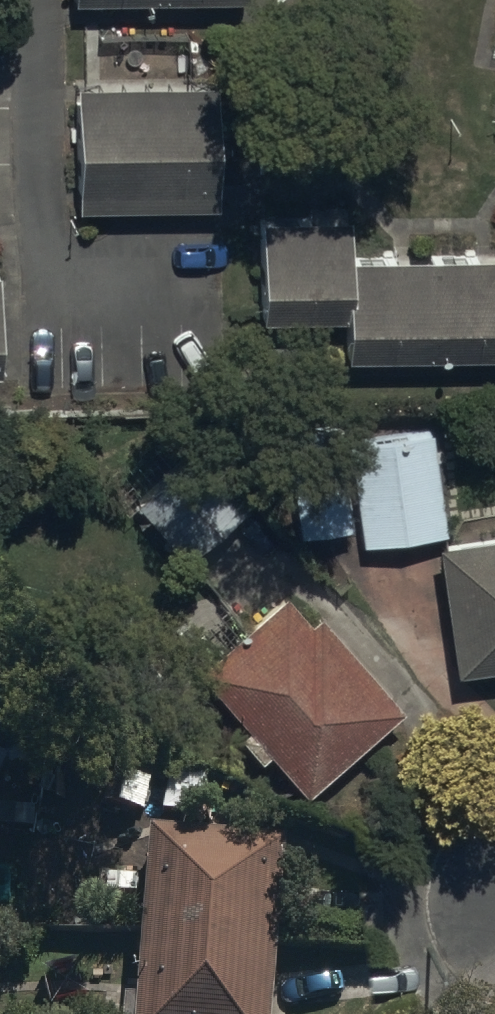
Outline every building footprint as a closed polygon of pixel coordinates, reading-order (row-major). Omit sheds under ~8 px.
[(218,215),(218,90),(75,91),(75,216),(218,215)] [(347,261),(347,221),(257,223),(258,324),(344,323),(344,366),(494,364),(494,259),(347,261)] [(443,539),(428,429),(345,441),(361,551),(443,539)] [(351,535),(337,443),(266,453),(279,546),(351,535)] [(197,448),(133,508),(187,565),(251,505),(197,448)] [(437,547),(458,679),(494,674),(494,537),(437,547)] [(284,600),(201,673),(304,797),(399,714),(315,619),(307,626),(284,600)] [(285,856),(153,845),(139,1013),(272,1013),(285,856)]
